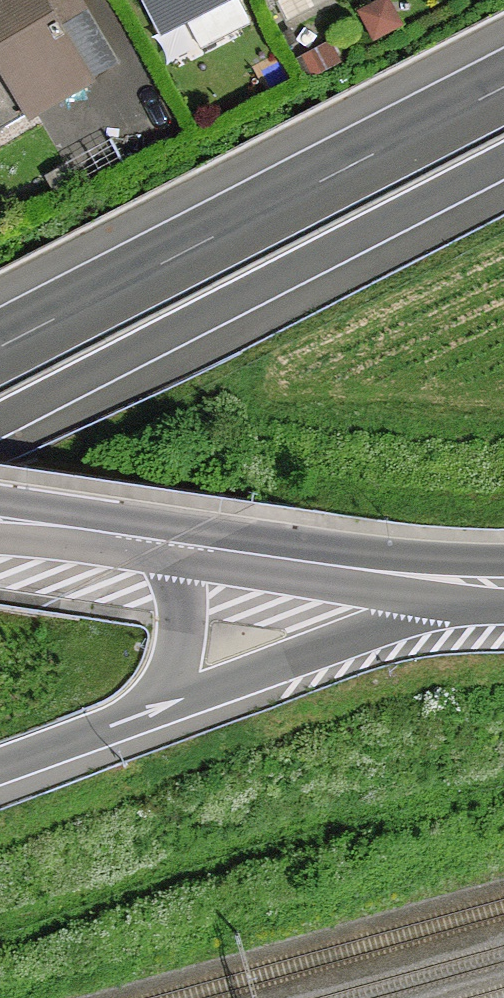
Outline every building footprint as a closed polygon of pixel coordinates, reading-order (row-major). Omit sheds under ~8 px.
[(77,0),(0,0),(0,141),(119,73),(77,0)] [(169,18),(203,0),(160,0),(169,18)]
